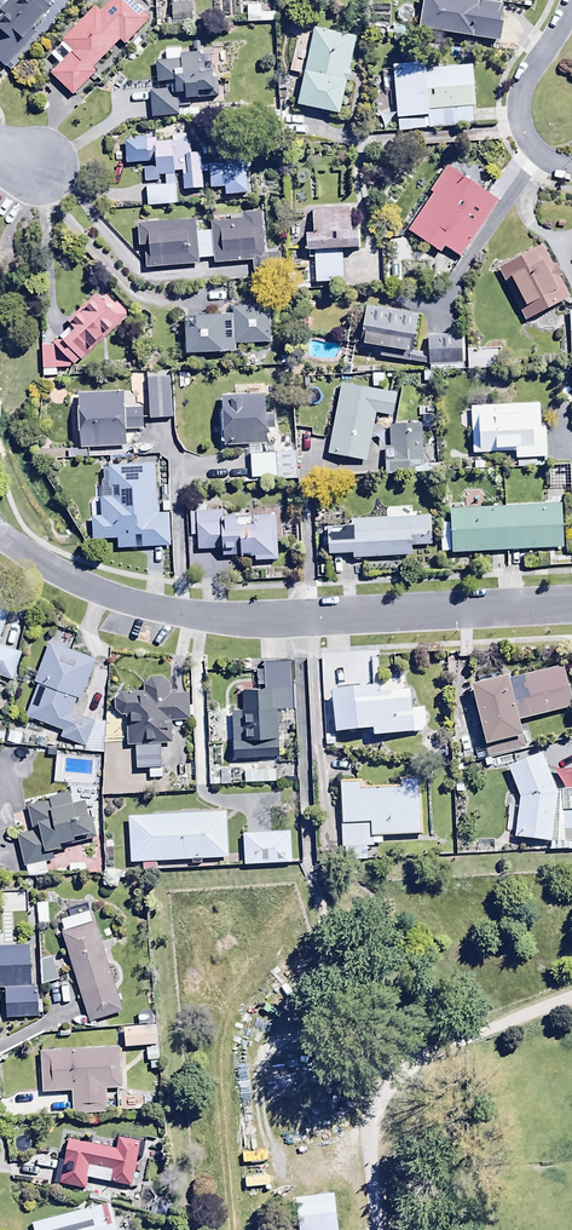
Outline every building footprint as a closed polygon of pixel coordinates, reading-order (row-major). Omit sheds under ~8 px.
[(34,33),(56,10),(46,0),(15,0),(2,13),(6,17),(0,24),(0,32),(3,35),(0,38),(0,64),(6,69),(37,36),(34,33)] [(53,57),(62,67),(52,77),(73,98),(97,75),(94,71),(123,43),(128,49),(153,25),(129,0),(118,0),(102,16),(97,10),(53,57)] [(420,33),(499,47),(505,10),(502,9),(503,4),(481,0),(426,0),(420,33)] [(190,2),(174,3),(174,28),(191,28),(190,2)] [(248,8),(248,27),(276,26),(276,17),(262,17),(262,8),(248,8)] [(316,32),(299,110),(341,119),(357,41),(316,32)] [(184,53),(168,53),(168,66),(159,66),(159,87),(180,86),(180,100),(189,100),(189,104),(215,103),(215,98),(219,98),(219,78),(203,78),(203,58),(184,58),(184,53)] [(472,66),(395,70),(398,134),(475,130),(472,66)] [(177,93),(152,94),(153,121),(178,120),(177,93)] [(128,145),(128,167),(159,166),(159,171),(145,171),(145,184),(161,184),(161,179),(168,179),(168,188),(149,189),(149,210),(178,209),(178,175),(184,175),(184,192),(204,192),(204,175),(209,175),(209,168),(203,168),(202,155),(193,155),(193,144),(188,144),(188,134),(174,134),(174,146),(158,146),(158,142),(151,142),(151,140),(136,140),(136,145),(128,145)] [(249,166),(211,168),(213,192),(228,191),(228,199),(251,198),(249,166)] [(498,205),(448,172),(431,195),(435,198),(409,236),(440,256),(444,251),(460,262),(498,205)] [(350,212),(314,214),(315,238),(308,238),(309,257),(315,257),(316,285),(343,284),(342,256),(362,255),(361,239),(351,239),(350,212)] [(213,224),(214,234),(198,235),(197,224),(139,229),(140,249),(146,249),(148,272),(199,268),(199,262),(216,261),(216,267),(255,265),(256,283),(282,281),(279,250),(266,251),(263,215),(232,217),(233,223),(213,224)] [(542,250),(499,273),(528,326),(571,303),(542,250)] [(60,376),(60,354),(78,370),(128,323),(128,315),(119,306),(116,308),(108,299),(103,305),(96,298),(68,325),(72,330),(55,346),(44,349),(44,376),(60,376)] [(236,319),(188,321),(190,358),(238,357),(237,349),(274,347),(273,310),(236,311),(236,319)] [(369,311),(366,335),(369,335),(366,352),(382,354),(381,360),(429,368),(463,367),(463,338),(428,338),(429,357),(415,355),(420,318),(369,311)] [(171,380),(150,381),(153,423),(174,422),(171,380)] [(398,399),(344,388),(330,458),(366,465),(376,414),(394,418),(398,399)] [(81,399),(84,452),(130,450),(129,434),(146,433),(145,412),(128,413),(127,397),(81,399)] [(223,401),(227,449),(270,446),(268,430),(276,430),(275,412),(270,413),(269,397),(223,401)] [(540,408),(473,411),(474,458),(518,455),(518,463),(547,462),(545,432),(541,432),(540,408)] [(386,450),(388,479),(426,476),(423,428),(391,430),(392,450),(386,450)] [(298,455),(253,457),(254,481),(277,480),(277,483),(299,482),(298,455)] [(158,517),(158,467),(104,468),(104,521),(94,521),(95,543),(120,543),(120,552),(170,551),(169,517),(158,517)] [(551,490),(571,490),(571,468),(550,469),(551,490)] [(564,508),(454,512),(456,556),(565,551),(564,508)] [(279,564),(277,519),(224,520),(224,514),(190,515),(191,538),(199,538),(199,554),(225,553),(225,559),(253,558),(253,561),(258,561),(258,564),(279,564)] [(433,521),(354,523),(354,529),(331,530),(332,558),(356,557),(356,563),(415,561),(414,548),(434,547),(433,521)] [(0,604),(0,679),(14,684),(25,656),(15,652),(29,615),(0,604)] [(97,661),(53,646),(38,687),(40,688),(28,720),(64,735),(62,741),(86,750),(86,755),(107,757),(107,726),(96,725),(71,716),(77,700),(82,702),(97,661)] [(562,664),(505,677),(504,671),(474,678),(490,752),(523,745),(517,720),(571,708),(562,664)] [(260,689),(267,689),(268,694),(245,695),(245,715),(235,715),(236,762),(281,761),(281,744),(279,744),(278,714),(294,713),(293,665),(267,666),(267,674),(260,674),(260,689)] [(124,720),(129,720),(129,748),(137,748),(138,774),(143,774),(144,785),(153,785),(153,773),(163,773),(163,747),(174,747),(173,723),(190,723),(190,698),(172,699),(172,688),(166,680),(154,680),(146,689),(146,698),(122,697),(118,702),(117,713),(124,720)] [(335,696),(339,738),(376,735),(377,741),(421,737),(427,728),(426,711),(414,712),(412,694),(378,697),(378,692),(362,693),(362,687),(337,689),(338,696),(335,696)] [(11,732),(7,744),(21,748),(25,737),(11,732)] [(549,841),(571,841),(571,769),(562,771),(546,768),(541,753),(506,765),(517,796),(512,837),(549,841)] [(369,850),(374,850),(374,839),(422,838),(420,781),(403,782),(404,793),(362,794),(362,789),(344,789),(345,829),(343,829),(344,852),(347,852),(348,865),(369,864),(369,850)] [(53,807),(29,811),(34,836),(20,838),(27,879),(47,876),(45,865),(55,863),(54,856),(66,854),(65,848),(93,843),(87,808),(74,811),(72,797),(52,801),(53,807)] [(228,817),(131,822),(133,867),(230,862),(228,817)] [(294,868),(292,836),(245,838),(247,870),(294,868)] [(86,866),(70,867),(70,877),(86,877),(86,866)] [(66,934),(64,934),(91,1027),(123,1017),(93,916),(63,925),(66,934)] [(7,992),(9,1021),(42,1019),(40,992),(34,993),(32,948),(18,949),(18,939),(7,939),(7,935),(0,936),(0,992),(7,992)] [(61,984),(54,960),(42,964),(43,989),(61,984)] [(154,1007),(135,1009),(137,1027),(156,1024),(154,1007)] [(160,1030),(125,1032),(126,1052),(161,1051),(160,1030)] [(124,1052),(44,1055),(44,1097),(74,1096),(74,1116),(109,1115),(108,1094),(126,1093),(124,1052)] [(148,1064),(151,1064),(151,1073),(161,1073),(161,1057),(148,1057),(148,1064)] [(118,1152),(71,1144),(68,1161),(61,1159),(57,1187),(88,1192),(89,1184),(132,1191),(140,1145),(120,1142),(118,1152)] [(292,1196),(295,1229),(335,1229),(331,1192),(292,1196)] [(35,1226),(36,1229),(117,1229),(112,1208),(35,1226)]
